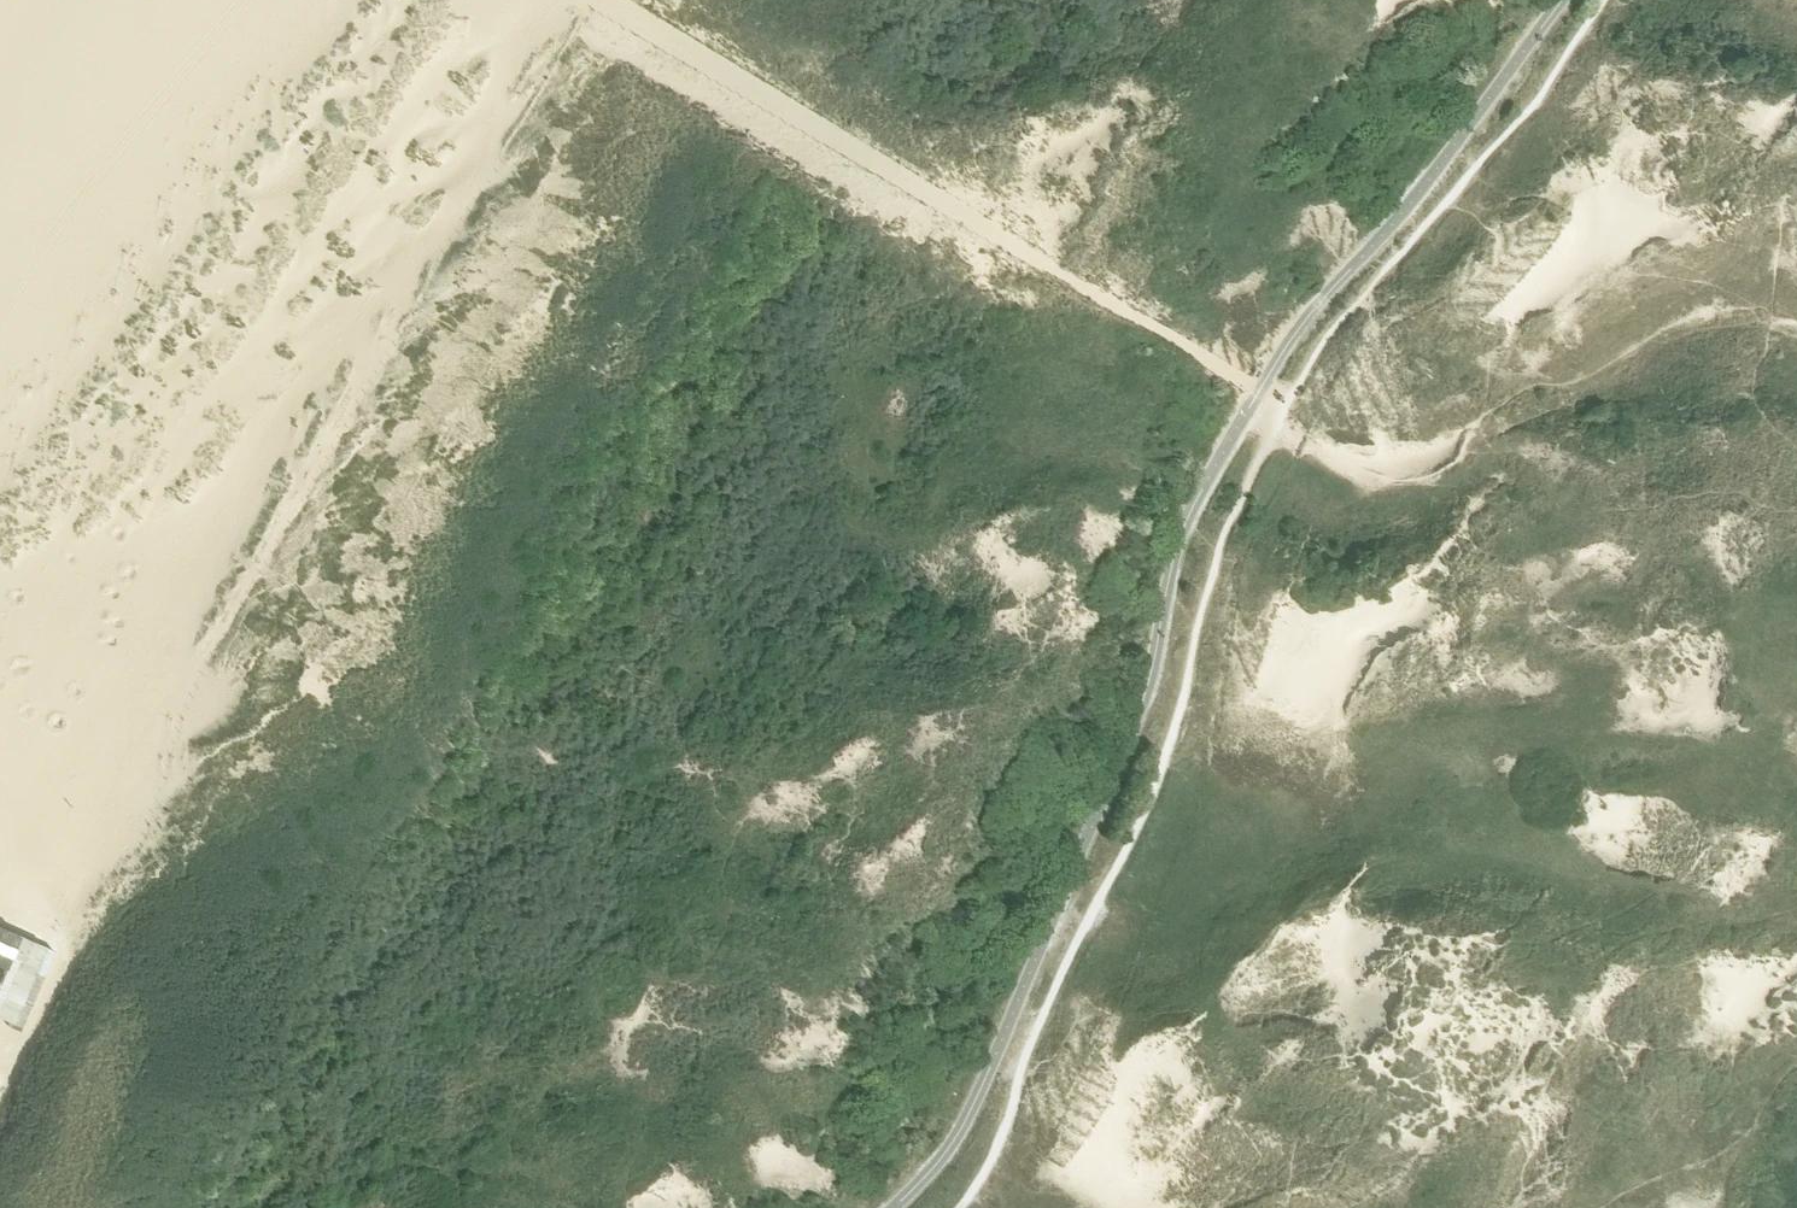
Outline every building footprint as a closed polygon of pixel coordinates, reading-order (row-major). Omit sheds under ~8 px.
[(56,960),(18,942),(0,981),(0,1008),(27,1021),(56,960)]
